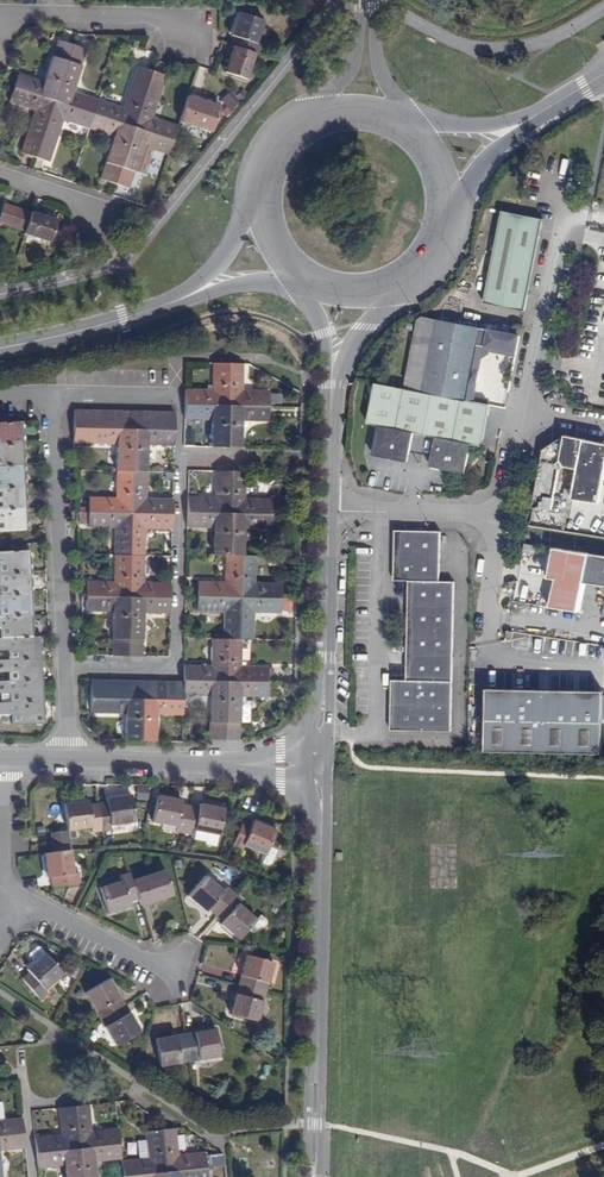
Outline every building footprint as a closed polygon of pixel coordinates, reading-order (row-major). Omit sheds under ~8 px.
[(234,45),(256,52),(258,53),(261,44),(257,42),(265,19),(239,11),(231,34),(235,36),(231,45),(234,45)] [(54,100),(73,44),(59,40),(45,81),(19,73),(14,87),(54,100)] [(73,44),(54,100),(94,113),(99,99),(73,90),(87,49),(73,44)] [(256,52),(234,45),(225,71),(247,78),(256,52)] [(99,99),(94,113),(134,127),(152,71),(138,66),(124,108),(99,99)] [(152,71),(134,127),(174,140),(179,126),(153,117),(167,76),(152,71)] [(54,100),(14,87),(10,101),(35,110),(22,152),(36,157),(54,100)] [(212,132),(221,107),(189,96),(180,122),(212,132)] [(54,100),(36,157),(49,161),(64,119),(89,128),(94,113),(54,100)] [(134,127),(94,113),(89,128),(115,137),(101,178),(115,183),(134,127)] [(174,140),(134,127),(115,183),(130,188),(144,146),(169,154),(174,140)] [(7,224),(14,206),(5,203),(0,217),(0,222),(7,224)] [(14,206),(7,224),(17,228),(23,209),(14,206)] [(26,231),(32,212),(23,209),(17,228),(26,231)] [(32,212),(26,231),(25,233),(51,242),(58,219),(32,211),(32,212)] [(542,222),(503,214),(485,304),(524,312),(542,222)] [(435,320),(420,391),(463,400),(477,329),(435,320)] [(184,387),(184,404),(225,405),(226,364),(211,364),(211,388),(184,387)] [(225,405),(267,407),(268,390),(241,388),(241,365),(226,364),(225,405)] [(479,443),(487,405),(463,400),(420,391),(375,382),(367,421),(379,423),(373,454),(406,461),(413,430),(433,435),(427,465),(461,472),(467,441),(479,443)] [(209,446),(224,447),(225,405),(184,404),(184,419),(210,419),(209,446)] [(267,407),(225,405),(224,447),(239,447),(240,420),(267,420),(267,407)] [(82,428),(82,410),(72,410),(72,428),(82,428)] [(92,428),(92,411),(82,410),(82,428),(92,428)] [(101,428),(101,411),(92,411),(92,428),(101,428)] [(110,411),(101,411),(101,428),(110,428),(110,411)] [(110,411),(110,428),(118,428),(118,411),(110,411)] [(128,411),(118,411),(118,428),(127,428),(128,411)] [(131,428),(137,428),(137,411),(128,411),(127,428),(131,428)] [(137,428),(146,428),(146,412),(137,411),(137,428)] [(146,412),(146,428),(155,428),(155,412),(146,412)] [(155,412),(155,428),(164,428),(164,412),(155,412)] [(164,428),(174,428),(174,412),(164,412),(164,428)] [(21,444),(20,422),(0,423),(0,445),(21,444)] [(82,428),(72,428),(71,441),(116,443),(115,470),(130,471),(131,428),(127,428),(118,428),(110,428),(101,428),(92,428),(82,428)] [(174,428),(164,428),(155,428),(146,428),(137,428),(131,428),(130,471),(145,471),(146,443),(173,444),(174,428)] [(603,475),(603,443),(565,435),(544,449),(541,461),(556,464),(561,460),(565,465),(578,468),(572,498),(598,503),(603,475)] [(0,445),(0,466),(22,465),(21,444),(0,445)] [(0,466),(0,489),(23,488),(22,465),(0,466)] [(130,471),(115,470),(114,497),(88,497),(87,513),(129,514),(130,471)] [(129,514),(172,514),(172,498),(144,498),(145,471),(130,471),(129,514)] [(186,497),(186,514),(228,514),(228,472),(213,471),(213,498),(186,497)] [(244,472),(228,472),(228,514),(270,515),(270,499),(244,499),(244,472)] [(0,489),(0,510),(24,509),(23,488),(0,489)] [(0,510),(0,533),(25,531),(24,509),(0,510)] [(129,514),(87,513),(79,513),(79,523),(86,523),(86,527),(113,528),(113,556),(128,556),(129,514)] [(171,529),(172,514),(129,514),(128,556),(143,556),(144,529),(171,529)] [(213,556),(224,556),(227,556),(228,514),(186,514),(186,527),(213,528),(213,556)] [(240,556),(243,556),(244,528),(270,529),(270,515),(228,514),(227,556),(240,556)] [(445,581),(446,531),(400,530),(399,580),(413,580),(411,679),(396,679),(395,732),(456,733),(459,582),(445,581)] [(536,545),(525,543),(524,550),(535,551),(536,545)] [(589,553),(554,548),(548,578),(556,579),(550,607),(578,611),(584,582),(589,553)] [(29,572),(27,551),(0,552),(0,574),(29,572)] [(589,553),(584,582),(603,586),(603,555),(589,553)] [(87,582),(86,598),(127,599),(128,556),(113,556),(113,582),(87,582)] [(127,599),(170,599),(170,583),(143,583),(143,556),(128,556),(127,599)] [(197,582),(197,598),(239,599),(240,556),(227,556),(224,556),(223,583),(197,582)] [(240,556),(239,599),(280,599),(280,584),(255,584),(256,556),(243,556),(240,556)] [(0,574),(0,596),(28,594),(30,594),(29,572),(0,574)] [(522,588),(520,600),(527,601),(529,589),(522,588)] [(29,616),(28,594),(0,596),(0,618),(29,616)] [(126,657),(127,599),(86,598),(86,606),(86,612),(112,613),(112,657),(126,657)] [(223,613),(223,642),(225,642),(238,642),(239,599),(197,598),(196,612),(223,613)] [(127,599),(126,657),(141,657),(142,613),(170,614),(170,599),(127,599)] [(239,599),(238,642),(241,642),(254,642),(254,614),(280,614),(280,599),(239,599)] [(290,612),(291,601),(280,600),(280,611),(290,612)] [(29,616),(0,618),(0,640),(31,638),(29,616)] [(514,632),(507,631),(506,638),(512,639),(514,632)] [(0,640),(0,653),(6,653),(7,661),(38,660),(37,637),(31,638),(0,640)] [(225,642),(223,642),(210,642),(210,668),(183,667),(183,682),(225,683),(225,642)] [(241,642),(238,642),(225,642),(225,683),(267,683),(267,669),(241,669),(241,642)] [(39,681),(38,660),(7,661),(0,662),(0,675),(7,674),(8,683),(39,681)] [(41,703),(39,681),(8,683),(0,683),(0,696),(9,696),(10,705),(41,703)] [(124,742),(139,742),(139,700),(135,700),(126,699),(117,699),(108,699),(99,699),(99,682),(86,681),(87,715),(125,715),(124,742)] [(99,699),(108,699),(108,682),(99,682),(99,699)] [(108,682),(108,699),(117,699),(117,682),(108,682)] [(117,699),(126,699),(125,682),(117,682),(117,699)] [(125,682),(126,699),(135,700),(135,682),(125,682)] [(135,700),(139,700),(144,700),(144,682),(135,682),(135,700)] [(144,700),(153,700),(153,682),(144,682),(144,700)] [(164,700),(164,682),(153,682),(153,700),(164,700)] [(164,682),(164,700),(173,700),(173,682),(164,682)] [(173,682),(173,700),(182,701),(182,698),(183,682),(173,682)] [(183,682),(182,698),(209,698),(209,741),(225,742),(225,683),(183,682)] [(225,683),(225,742),(238,742),(240,725),(250,725),(250,713),(252,713),(253,711),(254,708),(252,705),(246,705),(246,698),(267,699),(267,683),(225,683)] [(488,690),(487,751),(602,754),(603,692),(552,691),(552,696),(540,696),(540,691),(488,690)] [(173,700),(164,700),(153,700),(144,700),(139,700),(139,742),(154,743),(155,716),(182,716),(182,701),(173,700)] [(10,705),(0,706),(0,719),(10,718),(11,727),(42,726),(41,703),(10,705)] [(107,802),(98,803),(101,831),(111,830),(111,825),(135,821),(131,795),(107,798),(107,802)] [(177,832),(186,834),(191,806),(181,804),(182,800),(159,796),(154,822),(177,827),(177,832)] [(101,831),(98,803),(89,804),(88,801),(64,804),(67,831),(91,828),(92,832),(101,831)] [(200,808),(191,806),(186,834),(191,835),(196,836),(195,839),(207,842),(209,845),(216,846),(219,843),(220,830),(224,808),(201,804),(200,808)] [(276,830),(254,821),(252,824),(244,821),(234,847),(242,851),(245,846),(265,854),(262,863),(268,865),(274,861),(277,853),(275,849),(269,847),(276,830)] [(52,843),(68,841),(67,832),(51,834),(52,843)] [(54,853),(70,851),(68,841),(52,843),(54,853)] [(70,851),(54,853),(46,854),(49,878),(53,877),(54,886),(81,883),(80,873),(74,874),(71,851),(70,851)] [(132,877),(140,900),(141,903),(150,900),(152,904),(174,896),(166,870),(143,878),(142,873),(132,877)] [(140,900),(132,877),(131,873),(122,876),(124,881),(100,889),(109,915),(132,907),(130,903),(140,900)] [(216,916),(234,895),(226,889),(224,892),(205,876),(187,897),(205,913),(208,910),(216,916)] [(241,900),(234,895),(216,916),(223,922),(220,926),(238,941),(246,931),(249,934),(258,933),(266,924),(266,920),(260,915),(256,920),(238,904),(241,900)] [(64,977),(41,950),(39,950),(30,957),(30,960),(35,966),(29,972),(31,974),(23,981),(42,1002),(49,996),(46,992),(64,977)] [(240,985),(266,992),(274,962),(248,955),(240,985)] [(103,1021),(126,1008),(111,981),(87,994),(103,1021)] [(266,992),(240,985),(232,1014),(258,1022),(266,992)] [(140,1033),(126,1008),(103,1021),(118,1047),(140,1033)] [(187,1036),(192,1063),(222,1058),(217,1031),(187,1036)] [(162,1068),(192,1063),(187,1036),(157,1040),(162,1068)] [(26,1135),(24,1119),(6,1121),(4,1103),(0,1104),(0,1138),(26,1135)] [(90,1106),(75,1107),(79,1148),(122,1145),(120,1129),(93,1132),(90,1106)] [(38,1150),(38,1152),(79,1148),(75,1107),(59,1109),(63,1136),(36,1138),(38,1150)] [(161,1130),(166,1172),(207,1168),(205,1152),(178,1155),(175,1128),(161,1130)] [(124,1162),(125,1176),(166,1172),(161,1130),(145,1132),(149,1159),(124,1162)] [(1,1152),(28,1149),(27,1144),(26,1135),(0,1138),(0,1176),(3,1176),(1,1152)] [(79,1148),(83,1176),(98,1176),(96,1162),(123,1159),(122,1145),(79,1148)] [(38,1152),(40,1167),(66,1165),(68,1176),(83,1176),(79,1148),(38,1152)] [(207,1168),(166,1172),(167,1176),(208,1176),(207,1168)]
